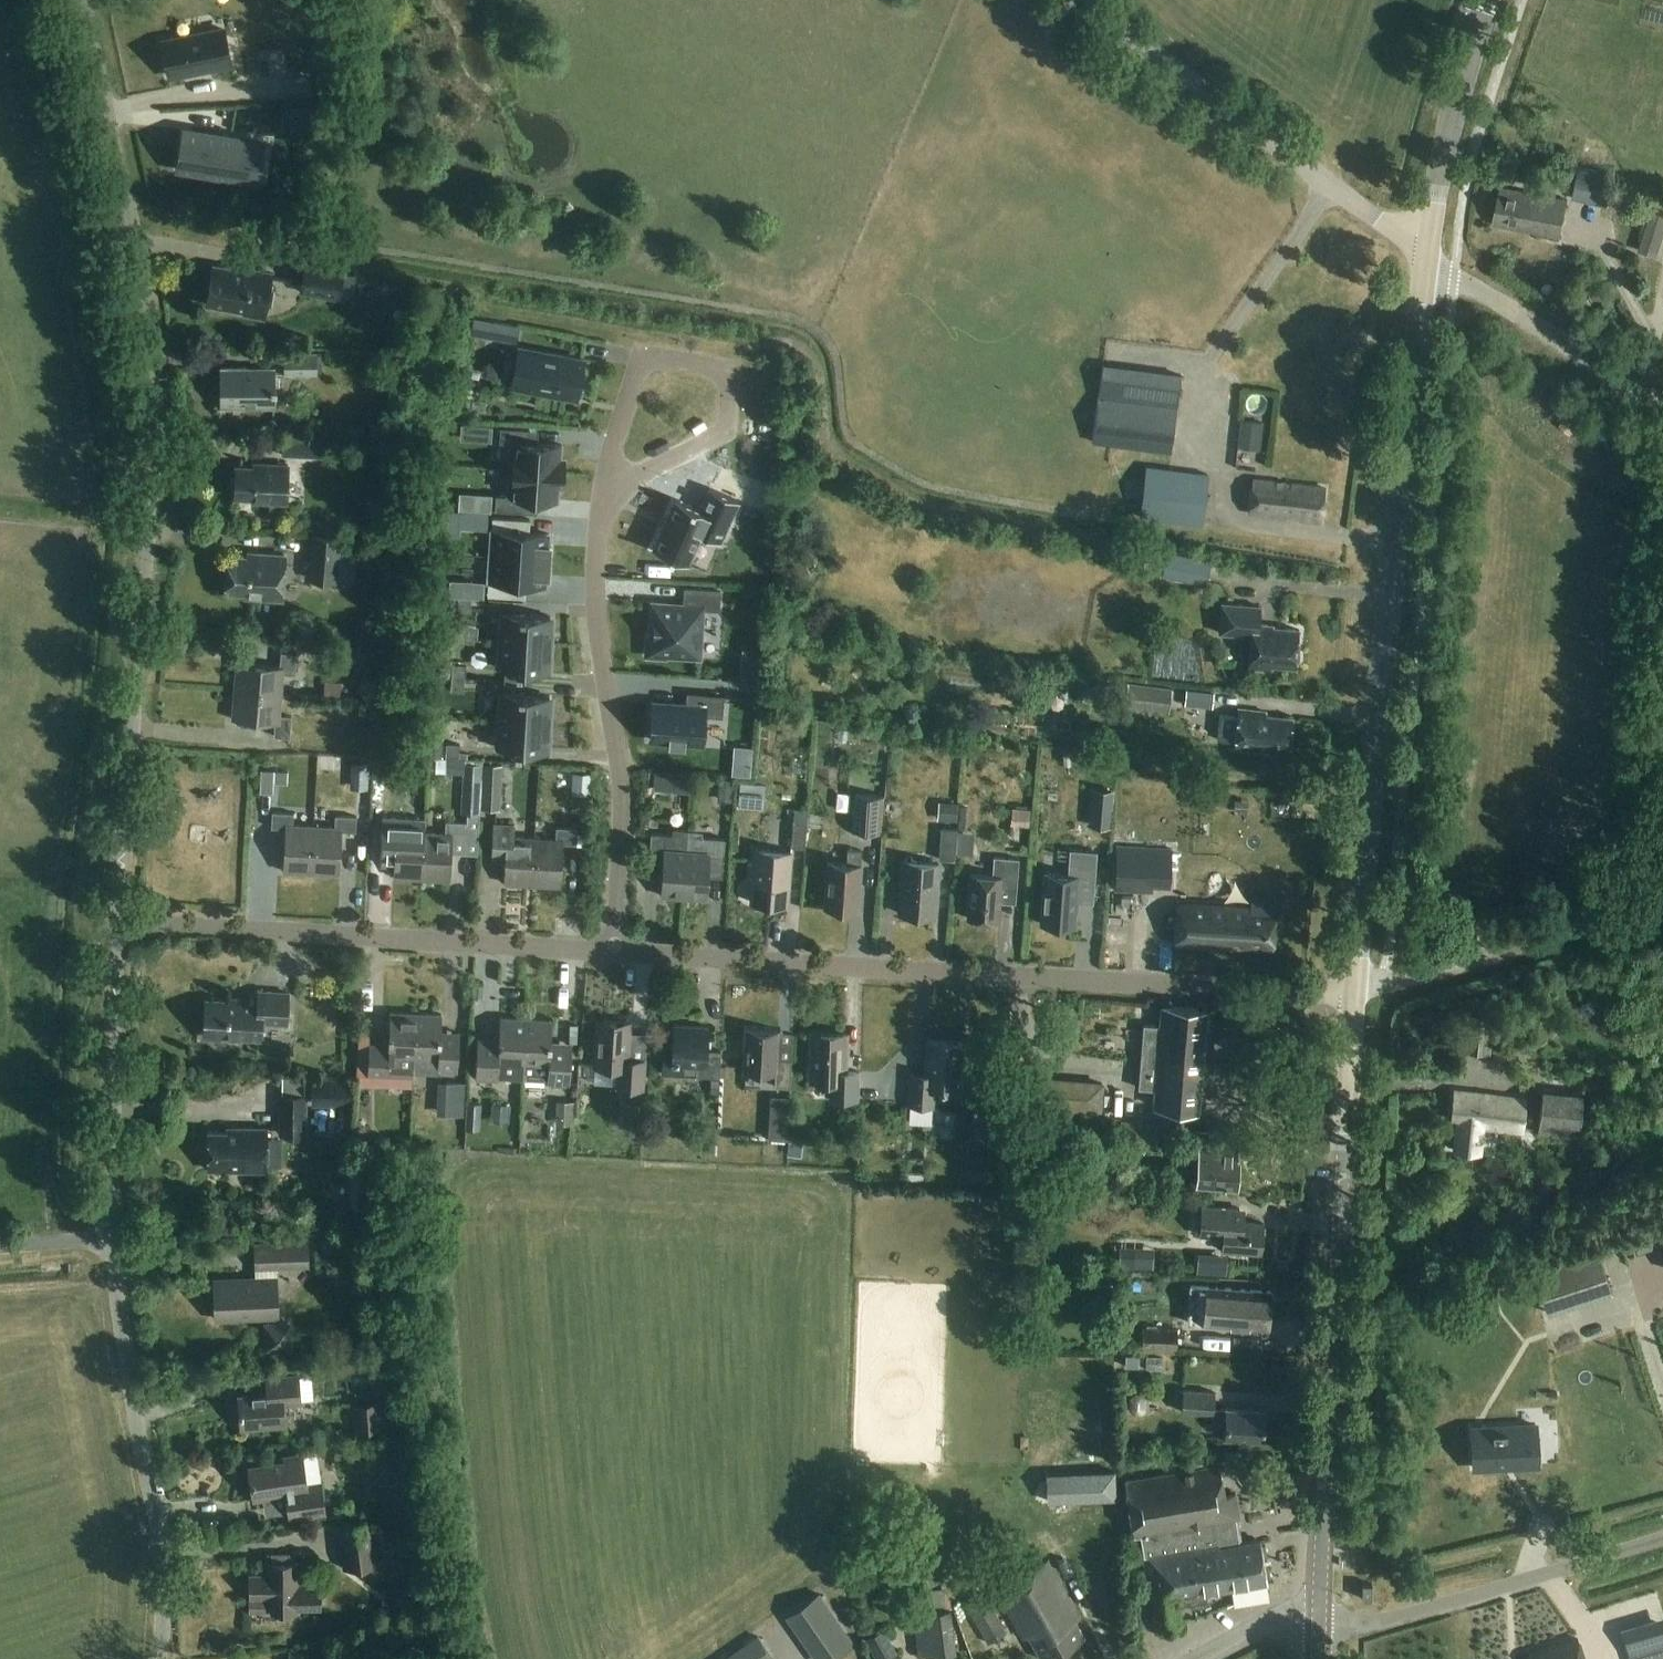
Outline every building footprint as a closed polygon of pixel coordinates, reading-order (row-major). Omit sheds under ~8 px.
[(163,41),(170,76),(230,64),(223,29),(163,41)] [(313,107),(302,107),(303,125),(314,124),(313,107)] [(186,130),(180,168),(247,179),(248,178),(245,177),(251,143),(254,144),(254,142),(186,130)] [(1609,208),(1616,176),(1580,168),(1573,200),(1609,208)] [(1561,238),(1568,202),(1498,189),(1491,226),(1511,230),(1512,224),(1528,227),(1526,234),(1544,238),(1545,234),(1561,238)] [(1662,241),(1662,215),(1651,211),(1639,251),(1658,257),(1662,241)] [(308,262),(302,291),(338,298),(344,269),(308,262)] [(246,271),(213,265),(206,301),(244,308),(243,313),(263,317),(271,273),(246,268),(246,271)] [(355,287),(341,287),(341,307),(355,307),(355,287)] [(273,290),(270,311),(296,314),(298,292),(273,290)] [(474,319),(471,333),(474,334),(489,337),(492,323),(475,320),(474,319)] [(520,348),(513,385),(534,389),(535,385),(555,389),(555,393),(576,397),(583,360),(520,348)] [(318,374),(318,352),(285,352),(285,374),(318,374)] [(1172,454),(1183,374),(1103,364),(1093,444),(1172,454)] [(221,407),(274,407),(274,368),(220,368),(221,407)] [(478,437),(479,425),(461,424),(461,436),(478,437)] [(325,437),(325,428),(312,427),(312,437),(325,437)] [(501,427),(500,442),(510,443),(508,469),(564,473),(565,458),(561,458),(562,445),(538,443),(528,442),(529,429),(501,427)] [(1257,460),(1259,429),(1237,427),(1235,458),(1257,460)] [(286,503),(287,465),(253,463),(253,467),(236,466),(234,497),(252,498),(252,501),(286,503)] [(1213,529),(1219,478),(1147,468),(1141,519),(1213,529)] [(496,495),(495,510),(524,512),(525,498),(538,499),(558,500),(559,487),(563,487),(564,473),(508,469),(506,495),(496,495)] [(1321,520),(1325,487),(1254,479),(1250,511),(1321,520)] [(675,498),(653,549),(687,564),(701,533),(720,542),(739,500),(710,487),(699,509),(675,498)] [(367,512),(385,512),(385,489),(367,489),(367,512)] [(493,495),(458,493),(457,511),(491,513),(493,495)] [(235,516),(287,517),(288,505),(235,504),(235,516)] [(493,517),(490,556),(549,560),(550,544),(549,544),(550,534),(529,533),(530,519),(493,517)] [(338,582),(342,537),(314,535),(310,580),(338,582)] [(1207,585),(1212,561),(1168,552),(1163,575),(1207,585)] [(282,599),(285,555),(257,553),(257,557),(227,555),(225,590),(245,592),(245,596),(282,599)] [(490,556),(488,595),(525,598),(526,584),(547,586),(547,575),(548,575),(549,560),(490,556)] [(451,582),(450,596),(461,597),(462,583),(451,582)] [(668,654),(702,656),(705,607),(719,608),(721,588),(687,586),(686,602),(654,600),(652,634),(647,634),(646,655),(668,657),(668,654)] [(448,600),(448,613),(456,613),(457,613),(457,614),(470,615),(471,601),(458,601),(457,600),(448,600)] [(1295,666),(1299,630),(1273,627),(1274,624),(1259,623),(1261,605),(1222,601),(1219,632),(1250,635),(1247,665),(1271,668),(1271,663),(1295,666)] [(502,641),(549,644),(551,616),(525,615),(525,613),(519,613),(519,615),(503,614),(502,641)] [(547,671),(549,644),(502,641),(500,669),(516,670),(516,671),(521,672),(521,670),(547,671)] [(329,646),(309,644),(308,653),(328,655),(329,646)] [(233,690),(280,694),(281,673),(294,674),(296,653),(279,651),(278,665),(236,662),(233,690)] [(452,681),(465,682),(466,669),(453,668),(452,681)] [(464,695),(465,682),(452,681),(451,694),(464,695)] [(340,700),(340,684),(325,683),(324,699),(340,700)] [(1129,683),(1126,705),(1147,707),(1148,696),(1172,698),(1173,688),(1129,683)] [(278,715),(280,694),(233,690),(231,718),(274,722),(273,737),(288,739),(290,716),(278,715)] [(1214,709),(1215,693),(1187,690),(1185,706),(1214,709)] [(501,720),(548,723),(550,696),(524,694),(524,692),(519,692),(519,694),(503,693),(501,720)] [(685,705),(652,703),(650,739),(668,740),(668,743),(684,744),(684,741),(703,742),(704,715),(722,716),(724,694),(686,692),(685,705)] [(1125,713),(1126,700),(1120,699),(1118,712),(1125,713)] [(1292,716),(1266,713),(1266,709),(1240,706),(1238,715),(1221,712),(1217,738),(1235,740),(1234,746),(1288,752),(1292,716)] [(546,751),(548,723),(501,720),(499,748),(515,749),(515,750),(520,751),(521,749),(546,751)] [(814,769),(829,769),(829,738),(814,738),(814,769)] [(446,760),(459,760),(460,747),(446,746),(446,760)] [(371,778),(393,779),(394,762),(372,760),(371,778)] [(349,788),(367,789),(368,763),(351,762),(349,788)] [(423,832),(420,879),(449,881),(452,835),(478,837),(480,809),(482,764),(465,763),(462,813),(467,814),(466,823),(445,822),(444,834),(423,832)] [(478,837),(477,854),(478,854),(481,809),(501,810),(503,765),(482,764),(478,837)] [(275,800),(276,773),(261,772),(260,799),(275,800)] [(591,795),(591,774),(574,773),(573,795),(591,795)] [(691,777),(691,775),(674,773),(674,776),(672,790),(690,792),(691,777)] [(731,801),(733,781),(721,780),(719,800),(731,801)] [(737,808),(765,810),(767,785),(739,783),(737,808)] [(882,832),(885,796),(855,794),(852,830),(882,832)] [(957,820),(958,803),(939,802),(938,818),(957,820)] [(1010,823),(1028,825),(1029,810),(1011,809),(1010,823)] [(1091,825),(1109,826),(1110,811),(1092,810),(1091,825)] [(311,873),(313,826),(291,825),(292,814),(271,813),(270,828),(284,828),(282,872),(311,873)] [(313,826),(311,873),(339,875),(341,832),(354,832),(355,816),(333,815),(333,827),(313,826)] [(382,818),(379,865),(393,865),(392,878),(420,879),(423,832),(424,820),(382,818)] [(806,848),(808,821),(794,820),(792,847),(806,848)] [(531,885),(534,838),(514,837),(514,825),(493,824),(491,860),(505,860),(503,884),(531,885)] [(534,838),(531,885),(561,887),(563,844),(576,845),(577,830),(556,828),(555,839),(534,838)] [(956,861),(958,829),(943,828),(940,859),(956,861)] [(684,898),(688,831),(673,830),(673,836),(651,834),(649,865),(662,866),(660,896),(684,898)] [(688,831),(684,898),(707,900),(709,869),(723,870),(725,839),(703,838),(703,832),(688,831)] [(1118,848),(1115,892),(1143,894),(1143,888),(1171,890),(1173,852),(1118,848)] [(1044,873),(1040,924),(1057,925),(1057,928),(1070,929),(1070,926),(1076,927),(1078,902),(1079,881),(1095,882),(1097,851),(1070,849),(1068,875),(1044,873)] [(787,905),(791,853),(755,850),(751,903),(787,905)] [(860,865),(861,851),(847,850),(846,864),(828,863),(824,908),(858,911),(861,865),(860,865)] [(1017,890),(1019,859),(994,857),(992,876),(971,874),(967,918),(999,921),(1001,888),(1017,890)] [(935,916),(939,864),(903,861),(899,914),(935,916)] [(1175,932),(1175,947),(1230,949),(1230,946),(1240,946),(1240,950),(1263,951),(1264,945),(1271,945),(1273,900),(1249,899),(1249,903),(1177,900),(1176,914),(1181,915),(1180,932),(1175,932)] [(286,1023),(288,993),(259,991),(259,999),(238,998),(237,1001),(206,999),(205,1035),(207,1035),(206,1037),(220,1038),(220,1036),(260,1038),(261,1022),(286,1023)] [(708,1002),(709,1023),(721,1022),(719,1001),(708,1002)] [(1154,1107),(1197,1110),(1206,1011),(1164,1008),(1162,1026),(1145,1024),(1143,1051),(1142,1060),(1139,1089),(1156,1090),(1154,1107)] [(412,1076),(415,1015),(389,1013),(387,1044),(370,1043),(368,1074),(412,1076)] [(1492,1054),(1496,1016),(1467,1013),(1463,1050),(1492,1054)] [(415,1015),(412,1070),(458,1073),(460,1032),(439,1031),(440,1016),(415,1015)] [(499,1077),(521,1078),(521,1065),(523,1020),(498,1019),(497,1041),(478,1040),(476,1079),(499,1079),(499,1077)] [(645,1088),(646,1059),(630,1058),(632,1021),(597,1019),(595,1066),(619,1067),(618,1087),(645,1088)] [(521,1065),(521,1078),(548,1079),(547,1082),(570,1083),(573,1046),(549,1044),(550,1021),(523,1020),(521,1065)] [(708,1049),(709,1026),(674,1025),(673,1048),(664,1048),(663,1072),(721,1075),(722,1049),(708,1049)] [(790,1088),(792,1060),(776,1059),(778,1032),(747,1030),(745,1073),(775,1074),(774,1087),(790,1088)] [(811,1034),(811,1079),(830,1080),(830,1097),(859,1098),(860,1072),(845,1072),(846,1035),(811,1034)] [(961,1092),(964,1043),(928,1040),(926,1076),(913,1075),(911,1105),(936,1107),(937,1090),(961,1092)] [(358,1073),(368,1074),(370,1043),(359,1042),(358,1073)] [(1080,1076),(1099,1075),(1098,1057),(1079,1058),(1080,1076)] [(285,1096),(305,1096),(305,1078),(285,1078),(285,1096)] [(355,1107),(355,1079),(313,1079),(313,1106),(355,1107)] [(719,1096),(720,1082),(711,1081),(710,1095),(719,1096)] [(1524,1129),(1527,1097),(1453,1090),(1451,1114),(1457,1115),(1454,1148),(1480,1151),(1483,1126),(1524,1129)] [(1579,1138),(1584,1093),(1543,1090),(1539,1135),(1579,1138)] [(306,1136),(307,1097),(283,1096),(282,1136),(306,1136)] [(468,1103),(468,1116),(481,1116),(481,1104),(468,1103)] [(491,1120),(507,1122),(509,1104),(493,1103),(491,1120)] [(1160,1141),(1162,1123),(1123,1120),(1121,1138),(1160,1141)] [(771,1122),(770,1139),(787,1140),(788,1123),(771,1122)] [(283,1137),(269,1137),(269,1130),(241,1129),(241,1134),(211,1133),(210,1172),(268,1173),(268,1166),(282,1167),(283,1137)] [(1237,1185),(1239,1160),(1235,1159),(1237,1144),(1172,1138),(1171,1155),(1200,1157),(1198,1181),(1237,1185)] [(527,1165),(552,1163),(551,1153),(526,1155),(527,1165)] [(966,1153),(965,1168),(998,1170),(998,1155),(966,1153)] [(372,1210),(372,1166),(370,1166),(351,1166),(350,1210),(370,1210),(372,1210)] [(1195,1189),(1195,1197),(1238,1198),(1239,1190),(1195,1189)] [(1259,1254),(1262,1222),(1238,1220),(1239,1208),(1202,1205),(1200,1235),(1224,1236),(1223,1250),(1259,1254)] [(236,1243),(235,1260),(257,1261),(258,1244),(236,1243)] [(259,1268),(306,1267),(306,1245),(258,1247),(259,1268)] [(1154,1270),(1155,1249),(1135,1248),(1135,1269),(1154,1270)] [(1536,1272),(1550,1315),(1614,1296),(1601,1252),(1536,1272)] [(257,1277),(278,1277),(278,1269),(257,1269),(257,1277)] [(236,1322),(235,1316),(280,1315),(278,1278),(216,1280),(217,1318),(221,1318),(222,1323),(236,1322)] [(1269,1329),(1271,1293),(1191,1288),(1188,1324),(1269,1329)] [(266,1351),(293,1350),(292,1324),(266,1325),(266,1351)] [(1178,1350),(1179,1328),(1143,1327),(1143,1349),(1178,1350)] [(1126,1367),(1139,1367),(1139,1357),(1126,1356),(1126,1367)] [(390,1386),(390,1371),(364,1371),(364,1386),(390,1386)] [(241,1430),(284,1427),(282,1403),(300,1401),(298,1376),(266,1379),(268,1394),(239,1396),(241,1430)] [(1225,1410),(1213,1409),(1214,1393),(1182,1391),(1180,1412),(1212,1414),(1212,1423),(1225,1423),(1224,1437),(1263,1441),(1265,1411),(1226,1408),(1225,1410)] [(1133,1414),(1139,1414),(1144,1410),(1144,1398),(1140,1394),(1134,1393),(1130,1397),(1129,1409),(1133,1414)] [(354,1404),(356,1431),(378,1430),(376,1402),(354,1404)] [(1536,1425),(1472,1428),(1474,1468),(1538,1465),(1536,1425)] [(285,1464),(250,1469),(255,1501),(265,1500),(288,1496),(290,1512),(291,1520),(292,1520),(295,1519),(326,1515),(321,1484),(307,1486),(306,1482),(303,1456),(285,1459),(285,1464)] [(1226,1494),(1222,1465),(1128,1481),(1137,1536),(1143,1535),(1158,1625),(1184,1621),(1181,1603),(1200,1600),(1212,1592),(1268,1583),(1261,1540),(1241,1543),(1238,1520),(1241,1519),(1237,1493),(1226,1494)] [(383,1512),(407,1510),(404,1483),(380,1485),(383,1512)] [(344,1570),(380,1565),(374,1519),(338,1525),(344,1570)] [(391,1536),(379,1537),(381,1552),(393,1551),(391,1536)] [(301,1582),(301,1563),(268,1562),(268,1574),(251,1573),(250,1610),(295,1611),(295,1610),(323,1610),(323,1583),(301,1582)] [(1076,1620),(1083,1616),(1052,1564),(1001,1593),(1027,1637),(1031,1635),(1045,1658),(1047,1658),(1086,1636),(1076,1620)] [(1370,1600),(1370,1583),(1361,1583),(1360,1600),(1370,1600)] [(920,1611),(914,1612),(920,1656),(958,1650),(949,1586),(916,1591),(920,1611)] [(819,1588),(786,1611),(819,1658),(829,1658),(855,1641),(819,1588)] [(394,1609),(410,1609),(409,1592),(393,1592),(394,1609)] [(988,1643),(1008,1632),(987,1595),(967,1606),(988,1643)] [(375,1627),(374,1616),(362,1616),(362,1627),(375,1627)] [(898,1653),(885,1629),(866,1639),(877,1658),(887,1658),(898,1653)] [(758,1636),(725,1658),(774,1658),(758,1636)] [(1575,1641),(1526,1655),(1527,1658),(1580,1658),(1575,1641)]
